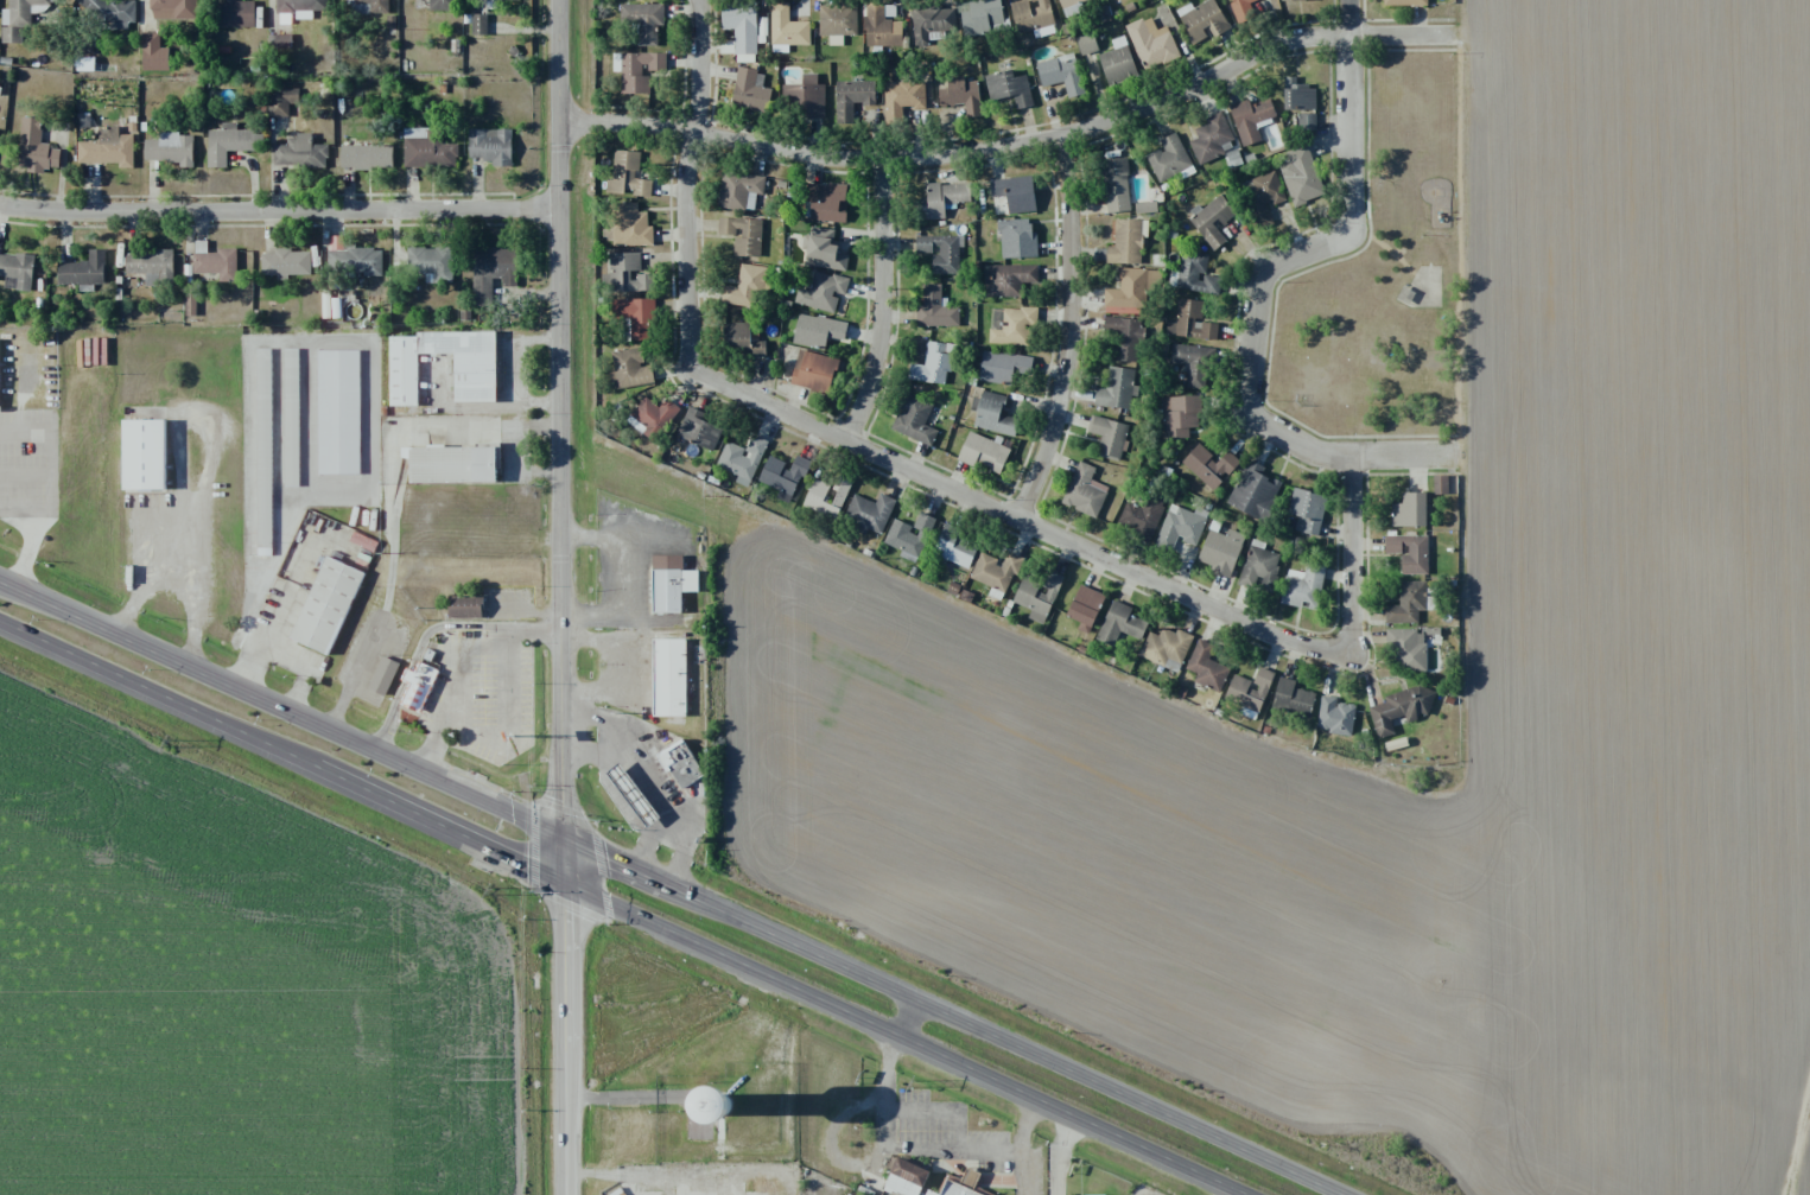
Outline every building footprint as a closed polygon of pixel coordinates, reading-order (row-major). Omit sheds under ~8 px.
[(30,27),(31,13),(39,13),(39,4),(52,5),(52,0),(8,0),(8,9),(2,9),(2,26),(30,27)] [(76,6),(89,7),(89,27),(128,28),(128,23),(135,23),(136,0),(76,0),(76,6)] [(197,0),(150,0),(150,20),(197,19),(197,0)] [(237,1),(237,0),(219,0),(219,28),(254,27),(254,1),(237,1)] [(327,0),(276,0),(276,13),(295,13),(295,19),(311,19),(311,12),(327,11),(327,0)] [(388,0),(340,0),(340,1),(369,1),(369,14),(388,14),(388,0)] [(456,10),(456,0),(428,0),(428,11),(456,10)] [(963,37),(1009,30),(1008,19),(1003,19),(1001,0),(971,0),(958,2),(963,37)] [(1017,34),(1055,24),(1049,0),(1023,0),(1010,3),(1017,34)] [(1083,10),(1080,2),(1087,0),(1058,0),(1064,18),(1083,10)] [(1210,36),(1211,38),(1230,28),(1214,0),(1209,0),(1178,16),(1194,44),(1210,36)] [(1239,23),(1255,17),(1249,3),(1258,0),(1230,0),(1239,23)] [(810,21),(788,21),(789,4),(771,3),(771,44),(810,45),(810,21)] [(664,4),(620,4),(620,22),(638,22),(637,46),(657,46),(657,26),(664,26),(664,4)] [(755,5),(721,6),(722,30),(734,29),(735,62),(757,61),(755,5)] [(856,35),(857,6),(819,6),(818,35),(829,36),(829,45),(842,45),(842,35),(856,35)] [(901,20),(885,21),(885,8),(864,8),(865,47),(902,46),(901,20)] [(913,45),(929,45),(929,39),(940,39),(940,31),(955,30),(954,9),(912,10),(913,45)] [(487,15),(472,14),(471,35),(487,35),(487,15)] [(1125,26),(1143,71),(1179,57),(1167,25),(1156,30),(1150,16),(1125,26)] [(168,48),(160,48),(159,33),(141,33),(142,71),(169,70),(168,48)] [(1080,55),(1098,51),(1093,33),(1076,37),(1080,55)] [(1111,40),(1114,49),(1097,55),(1109,87),(1138,76),(1123,36),(1111,40)] [(229,62),(246,68),(249,57),(242,55),(243,52),(233,49),(229,62)] [(666,53),(620,53),(621,94),(649,93),(649,76),(641,76),(641,69),(666,69),(666,53)] [(1036,63),(1042,87),(1064,81),(1068,98),(1084,94),(1073,53),(1036,63)] [(763,87),(765,72),(737,68),(731,108),(768,113),(771,88),(763,87)] [(984,76),(990,101),(1013,96),(1017,109),(1033,106),(1026,74),(1013,77),(1012,70),(984,76)] [(825,118),(824,84),(817,84),(817,74),(802,74),(802,84),(782,84),(783,113),(805,113),(805,119),(825,118)] [(1315,110),(1316,86),(1296,85),(1296,77),(1284,77),(1284,109),(1315,110)] [(853,124),(853,105),(875,104),(874,81),(835,81),(836,124),(853,124)] [(884,123),(902,123),(901,108),(925,107),(924,82),(883,83),(884,123)] [(979,105),(978,82),(938,84),(939,107),(979,105)] [(268,117),(288,117),(288,104),(299,104),(299,90),(269,89),(268,117)] [(1243,147),(1261,140),(1256,127),(1277,119),(1269,98),(1250,105),(1248,100),(1228,107),(1243,147)] [(1199,166),(1233,150),(1229,141),(1234,138),(1222,113),(1192,127),(1197,138),(1188,142),(1199,166)] [(1316,114),(1298,114),(1298,129),(1316,129),(1316,114)] [(20,118),(18,167),(28,168),(28,173),(46,174),(47,167),(59,168),(60,147),(41,146),(42,119),(20,118)] [(263,151),(263,129),(237,129),(237,123),(221,122),(221,130),(209,130),(207,167),(226,168),(227,150),(263,151)] [(78,163),(119,163),(119,168),(133,168),(134,134),(119,134),(119,126),(99,126),(99,142),(78,142),(78,163)] [(511,129),(468,129),(468,160),(492,159),(492,167),(512,167),(511,129)] [(1159,139),(1163,150),(1147,156),(1157,182),(1191,169),(1177,132),(1159,139)] [(145,139),(144,161),(179,162),(179,168),(193,168),(193,134),(159,133),(159,140),(145,139)] [(273,167),(327,167),(327,144),(312,144),(312,135),(286,135),(286,145),(273,145),(273,167)] [(403,167),(457,167),(457,144),(432,144),(432,138),(403,138),(403,167)] [(393,168),(392,145),(341,146),(341,170),(393,168)] [(1291,205),(1323,197),(1309,146),(1286,152),(1289,165),(1281,167),(1291,205)] [(609,194),(651,196),(652,180),(639,179),(640,152),(611,151),(609,194)] [(1130,211),(1127,159),(1102,160),(1104,213),(1130,211)] [(1246,182),(1249,191),(1246,193),(1259,226),(1274,220),(1269,207),(1286,200),(1274,170),(1246,182)] [(765,176),(723,171),(718,207),(753,212),(756,194),(763,195),(765,176)] [(1036,211),(1031,176),(990,181),(995,216),(1036,211)] [(846,184),(811,183),(810,221),(846,222),(846,212),(838,212),(839,201),(846,201),(846,184)] [(971,202),(970,183),(926,185),(926,198),(918,198),(919,220),(945,219),(944,209),(956,209),(956,203),(971,202)] [(1236,215),(1221,193),(1193,213),(1196,217),(1191,220),(1213,251),(1226,242),(1212,223),(1218,219),(1222,225),(1236,215)] [(653,245),(653,226),(647,226),(647,212),(638,212),(637,203),(618,203),(618,224),(603,224),(603,239),(612,239),(612,246),(653,245)] [(762,219),(718,217),(718,235),(736,235),(736,257),(760,257),(762,219)] [(1035,257),(1034,219),(999,220),(1001,259),(1035,257)] [(1148,220),(1115,219),(1114,246),(1106,246),(1106,263),(1141,264),(1142,236),(1147,236),(1148,220)] [(834,230),(811,227),(810,236),(803,235),(801,250),(806,251),(804,266),(846,271),(849,251),(832,249),(834,230)] [(915,236),(915,253),(932,253),(932,274),(958,274),(959,247),(963,247),(963,237),(915,236)] [(218,273),(218,282),(237,281),(236,249),(207,250),(207,241),(193,241),(194,274),(218,273)] [(328,250),(329,275),(382,273),(382,248),(328,250)] [(449,282),(449,248),(407,248),(407,274),(425,274),(425,282),(449,282)] [(517,287),(517,249),(470,248),(469,306),(492,306),(493,279),(502,279),(502,287),(517,287)] [(79,285),(79,291),(89,291),(89,284),(105,284),(106,249),(88,249),(88,263),(59,262),(58,284),(79,285)] [(261,254),(261,275),(311,274),(310,249),(274,249),(274,253),(261,254)] [(145,274),(145,286),(173,285),(173,250),(125,251),(126,274),(145,274)] [(640,252),(609,254),(609,273),(602,273),(602,292),(655,290),(655,274),(631,275),(631,272),(641,271),(640,252)] [(5,280),(4,289),(31,291),(34,256),(0,253),(0,279),(5,280)] [(1222,278),(1205,275),(1208,257),(1181,253),(1176,288),(1219,295),(1222,278)] [(768,267),(740,264),(737,288),(723,286),(721,304),(754,308),(756,295),(765,296),(768,267)] [(1037,265),(991,266),(991,298),(1021,297),(1021,283),(1037,283),(1037,265)] [(1103,313),(1145,314),(1147,269),(1120,268),(1119,289),(1104,289),(1103,313)] [(794,303),(834,313),(839,295),(845,296),(849,280),(813,270),(809,286),(799,284),(794,303)] [(944,284),(920,284),(919,325),(958,326),(959,307),(943,306),(944,284)] [(186,308),(196,308),(196,294),(186,294),(186,308)] [(653,299),(613,300),(613,319),(629,319),(630,340),(654,339),(653,299)] [(1217,339),(1218,322),(1202,321),(1203,301),(1169,299),(1167,336),(1217,339)] [(1030,345),(1031,327),(1037,327),(1037,309),(1003,307),(1002,330),(989,330),(988,344),(1030,345)] [(847,323),(799,313),(792,343),(824,350),(827,338),(844,341),(847,323)] [(1137,363),(1139,342),(1143,342),(1144,319),(1104,316),(1103,330),(1117,331),(1115,361),(1137,363)] [(750,341),(749,323),(724,324),(726,355),(765,354),(765,341),(750,341)] [(390,406),(418,406),(417,354),(454,354),(454,402),(496,402),(495,333),(389,334),(390,406)] [(908,380),(944,385),(946,371),(952,372),(956,345),(927,341),(924,365),(910,363),(908,380)] [(1204,389),(1205,364),(1214,365),(1215,347),(1172,345),(1171,364),(1185,365),(1184,388),(1204,389)] [(652,383),(646,346),(611,352),(614,372),(609,373),(612,390),(652,383)] [(258,549),(272,549),(271,348),(256,348),(258,549)] [(284,486),(298,486),(299,349),(285,349),(284,486)] [(360,474),(359,351),(317,351),(318,474),(360,474)] [(837,357),(797,351),(791,387),(830,394),(837,357)] [(1032,358),(983,351),(978,380),(1012,385),(1014,373),(1029,376),(1032,358)] [(1094,405),(1129,410),(1131,396),(1137,397),(1138,387),(1133,386),(1135,370),(1109,366),(1106,389),(1097,388),(1094,405)] [(1014,437),(1019,419),(1002,414),(1006,396),(982,390),(973,426),(1014,437)] [(931,446),(938,431),(924,425),(932,405),(906,394),(891,430),(931,446)] [(679,409),(667,398),(659,408),(645,396),(626,420),(652,442),(679,409)] [(1165,438),(1189,437),(1188,428),(1200,428),(1199,396),(1163,397),(1165,438)] [(713,451),(722,429),(697,419),(701,411),(688,406),(676,436),(713,451)] [(1129,424),(1091,416),(1088,433),(1101,436),(1097,455),(1121,460),(1129,424)] [(166,427),(169,497),(132,498),(131,428),(166,427)] [(1010,449),(969,431),(956,459),(974,467),(976,463),(999,473),(1010,449)] [(726,441),(716,466),(738,475),(735,482),(748,488),(767,442),(752,435),(746,449),(726,441)] [(1181,462),(1213,491),(1239,462),(1227,451),(1217,462),(1198,444),(1181,462)] [(768,457),(758,481),(779,490),(776,498),(790,504),(809,460),(796,454),(791,467),(768,457)] [(414,457),(496,457),(495,487),(414,485),(414,457)] [(1227,504),(1264,522),(1282,483),(1261,473),(1264,467),(1248,460),(1227,504)] [(1096,518),(1109,487),(1090,480),(1095,468),(1078,461),(1061,503),(1096,518)] [(851,479),(838,475),(832,491),(831,491),(834,484),(813,477),(802,509),(838,521),(851,479)] [(1448,476),(1433,476),(1434,494),(1448,494),(1448,476)] [(1288,514),(1297,516),(1294,532),(1319,536),(1326,494),(1292,489),(1288,514)] [(896,500),(879,493),(875,503),(854,494),(842,523),(866,533),(867,529),(881,534),(896,500)] [(1426,493),(1402,493),(1402,504),(1390,503),(1390,526),(1425,526),(1426,493)] [(1140,509),(1125,503),(1116,526),(1152,539),(1164,507),(1144,500),(1140,509)] [(1155,543),(1172,549),(1176,539),(1196,546),(1206,518),(1170,504),(1155,543)] [(884,543),(901,550),(899,556),(917,563),(935,518),(919,512),(913,528),(893,521),(884,543)] [(979,543),(943,528),(932,554),(969,569),(979,543)] [(1230,576),(1245,536),(1227,528),(1224,535),(1209,529),(1196,563),(1230,576)] [(1427,535),(1384,536),(1385,553),(1401,553),(1401,574),(1428,574),(1427,535)] [(1237,584),(1255,589),(1256,586),(1271,591),(1282,555),(1249,545),(1237,584)] [(969,578),(1007,593),(1022,557),(1006,551),(1002,561),(980,552),(969,578)] [(652,613),(681,613),(681,592),(698,592),(698,571),(683,571),(682,555),(652,555),(652,613)] [(293,640),(332,559),(368,577),(329,656),(293,640)] [(1302,608),(1303,606),(1317,608),(1324,566),(1307,563),(1305,573),(1286,570),(1280,604),(1302,608)] [(1030,610),(1027,618),(1044,625),(1063,577),(1049,571),(1042,591),(1020,582),(1012,603),(1030,610)] [(1418,623),(1418,611),(1426,611),(1425,581),(1399,582),(1399,605),(1384,606),(1385,624),(1418,623)] [(1105,596),(1080,585),(1066,616),(1080,622),(1077,629),(1088,634),(1105,596)] [(449,619),(483,618),(483,596),(448,596),(449,619)] [(1140,640),(1150,619),(1113,601),(1095,637),(1112,646),(1119,630),(1140,640)] [(1150,632),(1140,652),(1177,671),(1194,637),(1177,629),(1174,634),(1162,628),(1158,636),(1150,632)] [(1387,630),(1387,662),(1401,662),(1402,672),(1426,671),(1425,630),(1387,630)] [(686,639),(652,639),(653,716),(686,716),(686,639)] [(1193,683),(1221,692),(1232,658),(1194,646),(1186,670),(1196,673),(1193,683)] [(385,697),(399,663),(382,656),(368,690),(385,697)] [(419,663),(399,707),(420,718),(430,697),(439,675),(419,663)] [(1274,673),(1259,667),(1252,684),(1232,676),(1224,699),(1259,712),(1274,673)] [(1310,717),(1315,692),(1293,688),(1295,680),(1278,677),(1272,710),(1310,717)] [(1377,739),(1394,734),(1390,720),(1406,716),(1407,720),(1435,713),(1427,686),(1384,697),(1385,702),(1368,707),(1377,739)] [(1336,697),(1320,696),(1317,731),(1352,734),(1355,705),(1336,703),(1336,697)] [(703,778),(686,740),(659,752),(676,790),(703,778)] [(646,827),(659,818),(619,763),(606,773),(646,827)] [(930,1170),(897,1156),(881,1194),(919,1194),(930,1170)] [(988,1194),(979,1191),(984,1174),(966,1168),(962,1179),(947,1175),(941,1194),(926,1190),(925,1194),(988,1194)]
